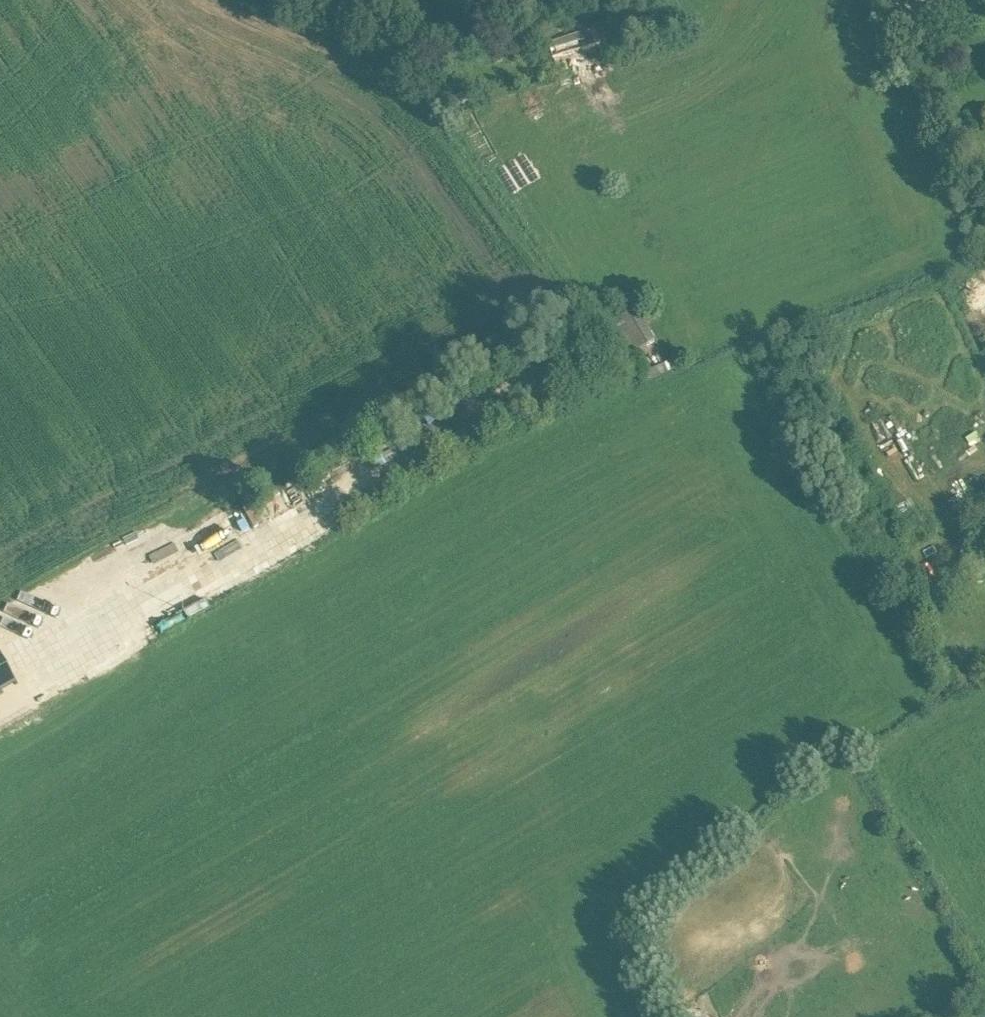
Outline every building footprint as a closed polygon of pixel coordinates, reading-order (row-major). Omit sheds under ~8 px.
[(558,57),(593,46),(593,45),(600,43),(595,28),(588,30),(587,29),(553,40),(558,57)] [(612,321),(633,353),(655,338),(634,306),(612,321)] [(672,358),(642,371),(646,379),(675,367),(672,358)] [(281,490),(260,503),(270,520),(291,507),(281,490)]
